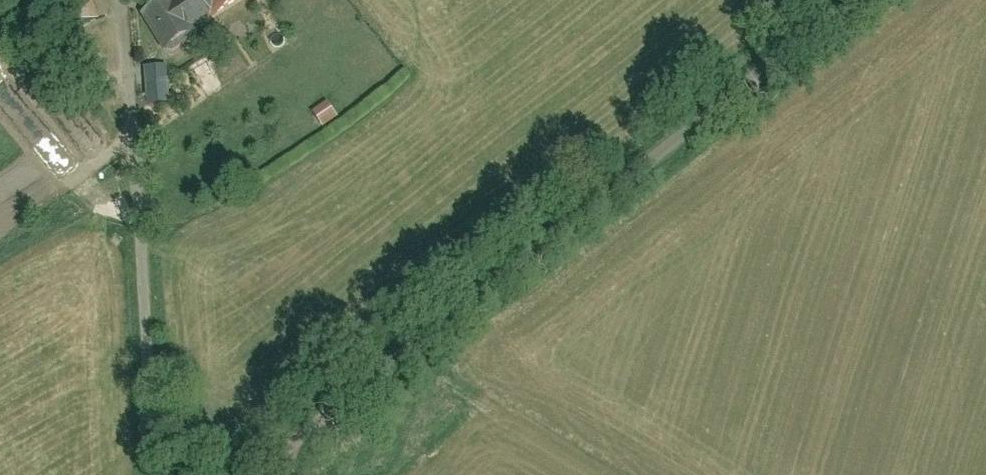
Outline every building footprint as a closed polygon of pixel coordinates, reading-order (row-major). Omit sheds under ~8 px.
[(57,29),(104,13),(99,0),(47,0),(57,29)] [(201,0),(185,11),(178,0),(155,0),(139,11),(171,58),(203,37),(196,26),(210,16),(217,25),(253,0),(200,0),(201,0)] [(154,79),(153,107),(173,108),(174,79),(154,79)]
